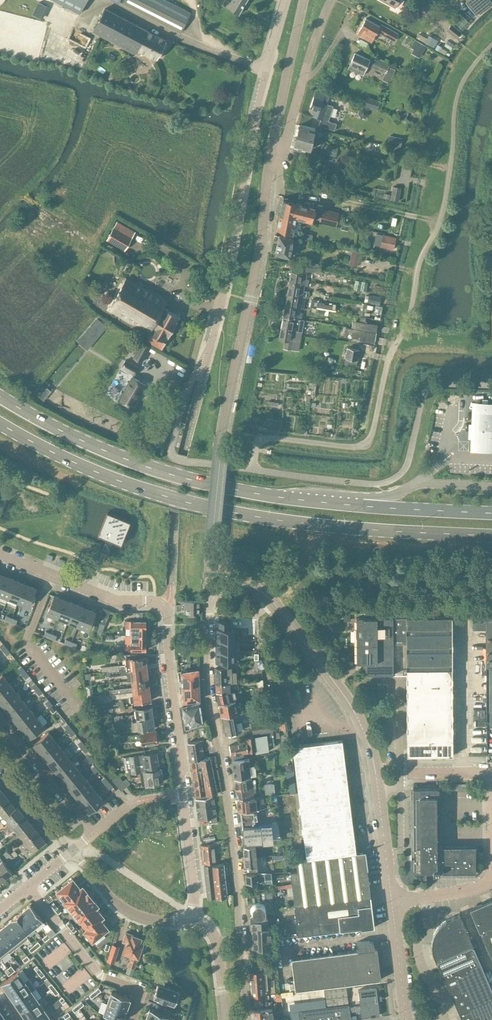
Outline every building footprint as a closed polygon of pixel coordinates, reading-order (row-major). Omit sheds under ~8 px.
[(80,13),(87,0),(55,0),(80,13)] [(166,0),(119,0),(123,2),(123,3),(180,32),(190,12),(166,0)] [(246,0),(226,0),(223,4),(238,13),(246,0)] [(489,0),(468,0),(465,3),(475,16),(491,3),(489,0)] [(166,41),(105,8),(93,31),(135,53),(137,48),(139,49),(138,51),(142,53),(143,51),(149,54),(148,56),(152,58),(153,57),(157,59),(166,41)] [(398,34),(386,27),(384,29),(366,19),(358,34),(372,42),(377,32),(394,41),(398,34)] [(460,32),(451,24),(447,30),(456,37),(460,32)] [(416,40),(412,47),(422,53),(426,46),(416,40)] [(363,75),(368,65),(386,73),(383,79),(389,82),(395,69),(388,67),(389,65),(375,60),(374,62),(355,53),(351,63),(349,69),(363,75)] [(112,73),(109,78),(117,83),(120,77),(112,73)] [(327,120),(332,106),(326,104),(328,96),(317,92),(315,97),(314,97),(310,107),(315,109),(312,116),(320,119),(317,124),(333,130),(335,123),(327,120)] [(377,109),(380,102),(370,99),(368,106),(373,108),(373,107),(377,109)] [(360,110),(359,114),(360,117),(364,117),(367,116),(367,112),(366,110),(362,109),(360,110)] [(313,139),(315,128),(299,125),(297,135),(313,139)] [(310,150),(313,139),(297,135),(294,146),(310,150)] [(401,146),(403,138),(390,135),(388,143),(401,146)] [(336,155),(338,146),(322,142),(320,151),(336,155)] [(398,200),(400,194),(392,192),(390,198),(398,200)] [(318,222),(321,210),(314,209),(314,207),(283,200),(280,215),(295,218),(296,217),(318,222)] [(292,233),(295,218),(280,215),(277,229),(292,233)] [(124,249),(134,232),(117,222),(107,239),(124,249)] [(395,249),(397,236),(384,233),(381,246),(395,249)] [(290,256),(293,238),(279,235),(275,253),(290,256)] [(351,258),(349,265),(357,266),(358,259),(351,258)] [(306,278),(307,273),(292,270),(289,281),(305,285),(307,285),(309,279),(306,278)] [(163,307),(166,301),(126,277),(109,309),(142,328),(149,331),(163,307)] [(304,290),(305,285),(289,281),(287,293),(305,297),(308,298),(309,291),(304,290)] [(303,308),(305,297),(287,293),(285,304),(301,307),(303,308)] [(367,303),(380,305),(381,297),(369,295),(367,303)] [(333,308),(333,305),(318,302),(317,308),(336,311),(337,309),(333,308)] [(357,302),(356,306),(362,307),(361,313),(367,314),(368,307),(373,308),(374,305),(363,303),(357,302)] [(300,312),(301,307),(285,304),(283,315),(301,319),(302,313),(300,312)] [(151,333),(147,340),(162,349),(179,316),(163,307),(149,331),(151,333)] [(283,315),(281,327),(297,330),(302,331),(304,319),(301,319),(283,315)] [(97,318),(84,334),(93,342),(107,326),(97,318)] [(281,327),(279,339),(285,340),(284,348),(298,350),(302,331),(297,330),(281,327)] [(346,328),(345,337),(359,340),(359,341),(374,343),(376,332),(346,328)] [(141,362),(149,346),(142,342),(133,357),(141,362)] [(346,357),(345,364),(357,366),(358,359),(360,350),(348,348),(346,357)] [(138,367),(125,360),(121,367),(134,374),(138,367)] [(132,408),(145,384),(132,377),(119,400),(132,408)] [(469,437),(473,437),(472,448),(474,448),(491,449),(491,405),(487,404),(487,400),(482,400),(482,404),(476,404),(475,424),(470,423),(469,437)] [(107,511),(98,535),(121,544),(131,521),(107,511)] [(15,580),(5,576),(0,588),(0,594),(8,597),(15,580)] [(18,601),(25,584),(15,580),(8,597),(18,601)] [(35,588),(25,584),(18,601),(28,605),(35,588)] [(58,617),(64,599),(54,595),(47,613),(58,617)] [(68,621),(75,603),(64,599),(58,617),(68,621)] [(78,625),(85,607),(75,603),(68,621),(78,625)] [(95,612),(85,607),(78,625),(88,629),(95,612)] [(105,624),(110,611),(103,608),(97,621),(105,624)] [(407,637),(407,617),(394,617),(394,643),(407,643),(407,637)] [(453,755),(453,676),(452,617),(407,617),(407,637),(407,643),(408,755),(453,755)] [(486,629),(486,617),(473,617),(473,629),(486,629)] [(393,674),(393,646),(393,618),(357,618),(357,661),(366,661),(366,674),(393,674)] [(146,635),(146,620),(125,620),(125,628),(130,628),(130,635),(146,635)] [(218,628),(215,628),(215,640),(235,640),(235,628),(230,628),(230,621),(218,621),(218,628)] [(146,650),(146,635),(130,635),(125,635),(125,650),(132,650),(132,652),(139,652),(139,650),(146,650)] [(235,651),(235,640),(215,640),(215,651),(235,651)] [(235,662),(235,651),(215,651),(215,662),(235,662)] [(108,671),(147,667),(146,664),(148,663),(147,658),(146,657),(145,656),(125,658),(126,663),(125,664),(101,667),(102,672),(108,671)] [(147,667),(108,671),(109,676),(127,674),(128,681),(132,680),(142,679),(142,678),(148,678),(148,677),(149,675),(149,670),(147,670),(147,667)] [(236,681),(235,671),(232,671),(232,667),(215,668),(216,684),(232,682),(234,682),(236,681)] [(199,685),(198,669),(178,670),(180,685),(199,685)] [(9,683),(2,675),(0,676),(0,691),(9,683)] [(121,688),(110,689),(111,694),(122,693),(149,690),(149,687),(151,686),(150,681),(148,680),(148,679),(142,680),(142,679),(132,680),(133,686),(121,688)] [(230,692),(230,687),(234,687),(234,682),(232,682),(216,684),(217,693),(221,692),(230,692)] [(16,692),(9,683),(0,691),(0,701),(2,703),(16,692)] [(388,695),(388,683),(378,683),(378,696),(388,695)] [(199,699),(199,685),(180,685),(182,700),(199,699)] [(152,698),(151,693),(150,693),(149,690),(122,693),(111,694),(111,699),(129,697),(130,703),(151,701),(151,699),(152,698)] [(8,712),(23,700),(16,692),(2,703),(8,712)] [(235,699),(234,692),(228,693),(227,692),(217,694),(218,702),(235,699)] [(15,720),(29,709),(23,700),(8,712),(15,720)] [(242,711),(240,701),(236,702),(236,701),(219,704),(221,716),(242,711)] [(203,723),(200,702),(182,704),(186,725),(203,723)] [(115,721),(153,716),(153,713),(154,713),(153,707),(152,707),(152,706),(136,708),(137,714),(123,716),(123,715),(114,716),(115,721)] [(473,725),(485,725),(485,708),(473,708),(473,725)] [(22,729),(36,717),(29,709),(15,720),(22,729)] [(237,733),(233,715),(237,714),(237,713),(242,712),(242,711),(221,716),(225,736),(237,733)] [(155,725),(155,720),(154,720),(153,716),(115,721),(110,722),(110,728),(130,726),(131,731),(155,728),(154,726),(155,725)] [(43,726),(36,717),(22,729),(29,737),(43,726)] [(272,732),(270,720),(250,723),(253,735),(272,732)] [(157,742),(156,731),(140,733),(120,735),(120,742),(141,739),(142,744),(157,742)] [(41,752),(55,741),(48,732),(34,744),(41,752)] [(268,750),(266,735),(262,736),(262,735),(245,737),(246,742),(229,745),(231,755),(255,751),(256,752),(268,750)] [(205,757),(202,740),(188,741),(190,759),(201,758),(205,757)] [(356,852),(349,796),(343,740),(292,746),(306,858),(356,852)] [(62,749),(55,741),(41,752),(48,761),(62,749)] [(55,769),(69,758),(62,749),(48,761),(55,769)] [(158,768),(156,752),(124,756),(126,773),(140,771),(158,768)] [(210,756),(205,757),(201,758),(204,776),(207,794),(217,793),(210,756)] [(61,778),(76,766),(69,758),(55,769),(61,778)] [(204,776),(201,758),(190,759),(193,777),(204,776)] [(251,776),(249,760),(245,760),(244,759),(233,760),(235,778),(251,776)] [(68,786),(82,775),(76,766),(61,778),(68,786)] [(110,777),(111,776),(114,773),(108,766),(104,769),(110,777)] [(163,779),(162,775),(161,774),(160,768),(158,768),(140,771),(142,784),(147,783),(149,785),(153,784),(154,783),(162,781),(162,780),(163,779)] [(89,783),(82,775),(68,786),(75,794),(89,783)] [(118,775),(113,780),(119,787),(121,790),(127,785),(129,783),(126,779),(123,781),(118,775)] [(207,794),(204,776),(193,777),(195,796),(207,794)] [(240,780),(235,780),(236,789),(253,787),(256,787),(255,782),(252,782),(252,778),(240,780)] [(82,803),(96,791),(89,783),(75,794),(82,803)] [(274,783),(265,784),(266,795),(275,794),(274,783)] [(254,796),(253,787),(236,789),(237,798),(254,796)] [(476,871),(476,845),(440,846),(439,788),(413,788),(414,854),(416,854),(416,859),(414,859),(414,863),(416,863),(416,871),(414,871),(414,872),(476,871)] [(12,795),(9,792),(7,794),(3,789),(0,791),(0,805),(12,795)] [(89,812),(103,800),(97,792),(96,791),(82,803),(89,812)] [(12,801),(15,799),(12,795),(0,805),(0,813),(3,817),(17,806),(12,801)] [(216,805),(214,795),(196,798),(197,808),(216,805)] [(261,808),(260,802),(264,802),(263,796),(249,798),(249,797),(237,799),(238,811),(261,808)] [(217,815),(216,805),(197,808),(198,818),(211,816),(212,823),(218,822),(216,815),(217,815)] [(8,827),(23,814),(17,806),(3,817),(7,821),(5,823),(8,827)] [(273,840),(271,823),(254,825),(253,822),(255,821),(253,811),(241,813),(244,843),(273,840)] [(17,834),(30,823),(23,814),(8,827),(11,831),(13,829),(17,834)] [(22,844),(37,831),(30,823),(17,834),(20,838),(19,840),(22,844)] [(125,836),(134,830),(130,825),(122,832),(125,836)] [(31,851),(44,840),(37,831),(22,844),(25,848),(26,846),(31,851)] [(218,862),(216,843),(216,842),(201,844),(203,863),(218,862)] [(264,856),(263,845),(244,847),(244,857),(256,856),(264,856)] [(371,895),(368,869),(365,852),(297,860),(298,870),(290,871),(295,905),(293,905),(297,935),(359,927),(359,929),(374,927),(371,895)] [(257,870),(256,856),(244,857),(245,866),(249,866),(249,871),(257,870)] [(294,856),(285,857),(286,865),(295,864),(294,856)] [(1,858),(0,859),(0,875),(3,879),(12,872),(1,858)] [(215,880),(213,864),(204,865),(206,881),(209,880),(209,882),(211,881),(211,879),(213,879),(213,880),(215,880)] [(258,873),(246,874),(246,876),(246,884),(257,883),(257,882),(265,882),(271,882),(271,877),(271,871),(267,872),(258,873)] [(80,888),(73,878),(57,891),(64,901),(80,888)] [(217,896),(215,880),(213,880),(213,879),(211,879),(211,881),(209,882),(209,880),(206,881),(208,897),(217,896)] [(228,895),(226,879),(215,880),(217,896),(228,895)] [(72,910),(90,895),(83,886),(80,888),(64,901),(72,910)] [(98,904),(90,895),(72,910),(79,920),(80,919),(96,906),(98,904)] [(470,909),(491,959),(491,899),(470,909)] [(250,922),(250,923),(261,922),(261,928),(268,928),(267,918),(264,915),(265,912),(265,909),(264,906),(262,904),(259,903),(256,903),(253,905),(251,907),(250,909),(250,912),(250,914),(252,916),(250,917),(250,922)] [(43,920),(30,904),(21,911),(34,927),(43,920)] [(96,906),(80,919),(87,928),(99,919),(103,916),(96,906)] [(34,927),(21,911),(12,918),(25,934),(34,927)] [(473,946),(472,942),(472,943),(459,913),(445,920),(445,921),(442,923),(438,927),(435,931),(433,935),(436,937),(435,940),(434,944),(433,949),(434,954),(435,958),(436,962),(437,962),(462,1019),(491,1019),(491,989),(473,946)] [(12,919),(3,926),(19,945),(28,938),(12,919)] [(107,928),(99,919),(87,928),(84,932),(91,941),(107,928)] [(274,948),(273,928),(268,928),(261,928),(261,922),(250,923),(250,924),(251,949),(274,948)] [(0,928),(0,940),(10,952),(19,945),(3,926),(0,928)] [(138,957),(142,945),(146,946),(148,939),(129,933),(126,932),(126,933),(125,933),(123,940),(123,941),(126,942),(123,952),(131,955),(128,966),(126,973),(132,975),(134,968),(138,957)] [(1,959),(1,958),(9,952),(10,953),(10,952),(0,940),(0,958),(1,959)] [(381,979),(377,948),(375,948),(374,943),(371,940),(357,942),(358,950),(292,958),(295,989),(381,979)] [(114,963),(120,947),(112,944),(107,960),(112,962),(114,963)] [(251,972),(250,972),(252,996),(254,996),(262,995),(269,994),(267,971),(267,964),(254,965),(254,972),(251,972)] [(18,971),(1,983),(8,993),(25,981),(18,971)] [(29,978),(8,993),(15,1002),(31,990),(35,988),(29,978)] [(179,990),(158,983),(153,996),(175,1004),(179,990)] [(380,1015),(376,987),(358,989),(360,1005),(361,1009),(362,1017),(380,1015)] [(348,1003),(346,988),(325,990),(327,1006),(348,1003)] [(38,1000),(31,990),(15,1002),(21,1011),(38,1000)] [(126,1009),(130,998),(111,991),(107,1003),(126,1009)] [(44,1009),(38,1000),(21,1011),(27,1019),(29,1019),(44,1009)] [(126,1009),(107,1003),(103,1014),(120,1019),(123,1019),(126,1009)] [(350,1011),(361,1009),(360,1005),(349,1007),(349,1004),(298,1010),(299,1019),(351,1019),(350,1011)] [(145,1019),(146,1019),(172,1019),(173,1017),(150,1008),(145,1019)] [(272,1008),(254,1011),(255,1019),(267,1019),(275,1019),(277,1019),(277,1016),(273,1016),(272,1008)] [(44,1009),(29,1019),(50,1019),(51,1019),(44,1009)]
